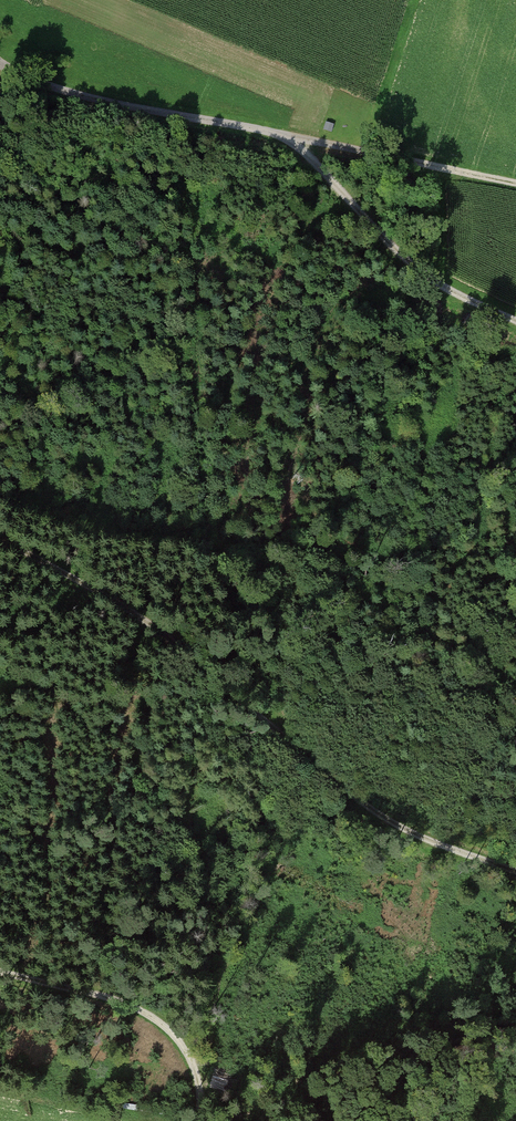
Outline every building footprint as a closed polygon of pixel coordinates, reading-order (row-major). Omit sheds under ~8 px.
[(333,124),(325,122),(324,130),(331,132),(333,124)]
